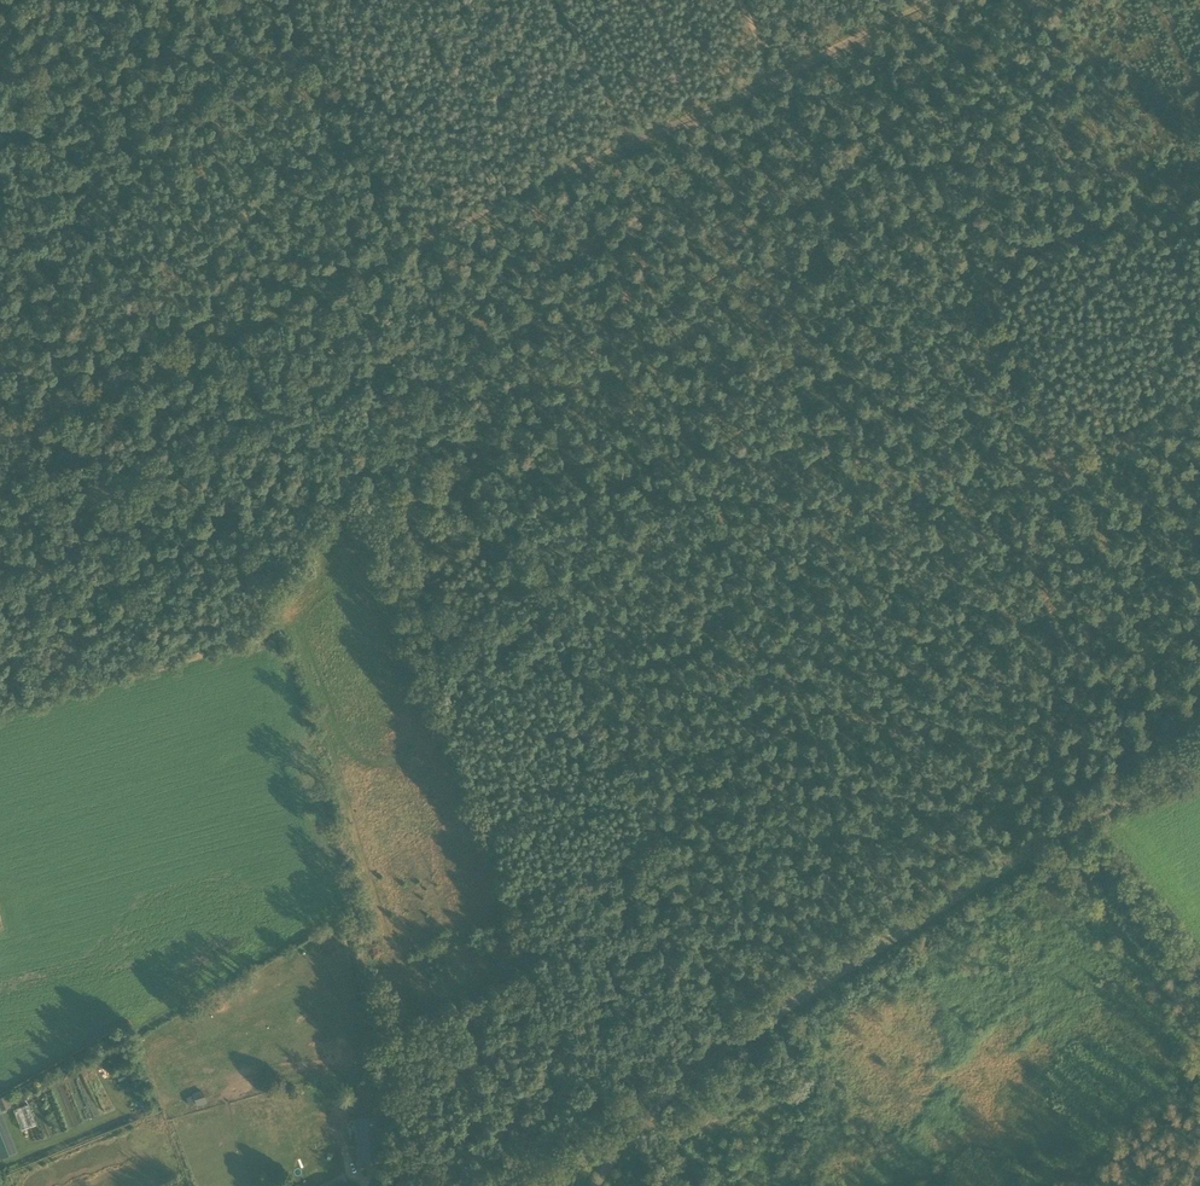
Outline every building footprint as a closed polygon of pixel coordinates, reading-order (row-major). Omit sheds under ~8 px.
[(372,949),(384,947),(381,932),(369,935),(372,949)] [(204,1090),(186,1094),(189,1105),(207,1101),(204,1090)] [(1,1111),(12,1106),(8,1096),(0,1099),(0,1109),(1,1111)] [(14,1108),(22,1129),(36,1124),(29,1103),(14,1108)] [(359,1163),(382,1161),(377,1116),(355,1118),(359,1163)] [(13,1153),(17,1152),(3,1117),(0,1118),(0,1155),(1,1158),(13,1153)]
